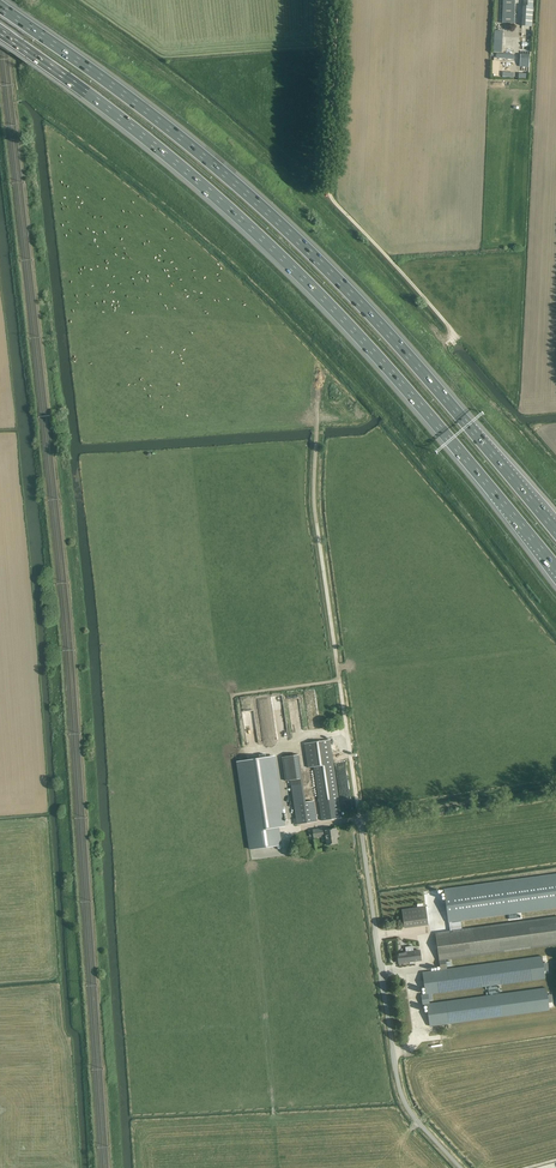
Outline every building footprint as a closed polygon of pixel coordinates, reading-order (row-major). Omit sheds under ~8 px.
[(502,23),(514,23),(514,0),(503,0),(502,23)] [(523,6),(521,26),(532,26),(533,6),(533,0),(523,0),(523,6)] [(503,40),(494,39),(494,51),(502,52),(503,40)] [(520,54),(520,56),(520,60),(519,67),(529,67),(530,55),(520,54)] [(362,349),(373,361),(376,358),(365,346),(362,349)] [(241,697),(247,750),(256,749),(250,696),(241,697)] [(341,817),(333,764),(334,764),(330,739),(304,743),(308,768),(313,767),(321,820),(341,817)] [(250,849),(281,845),(279,827),(284,826),(274,756),(266,758),(265,754),(260,755),(260,758),(238,762),(250,849)] [(314,800),(293,803),(295,818),(292,819),(293,825),(317,821),(314,800)] [(325,830),(323,830),(323,828),(312,829),(312,830),(308,831),(309,837),(313,836),(313,838),(324,837),(324,834),(325,834),(327,844),(337,843),(336,835),(337,835),(336,828),(325,830)] [(450,931),(461,929),(460,923),(555,910),(555,878),(444,893),(450,931)] [(426,906),(402,909),(404,928),(428,925),(426,906)] [(447,969),(447,967),(452,966),(451,961),(446,962),(446,960),(555,945),(555,916),(461,929),(450,931),(435,933),(440,970),(422,972),(425,994),(421,994),(422,1005),(427,1004),(429,1026),(549,1010),(546,988),(429,1004),(429,1000),(433,1000),(432,993),(545,978),(542,956),(447,969)] [(406,952),(397,953),(398,963),(421,960),(419,950),(413,951),(412,946),(405,947),(406,952)]
